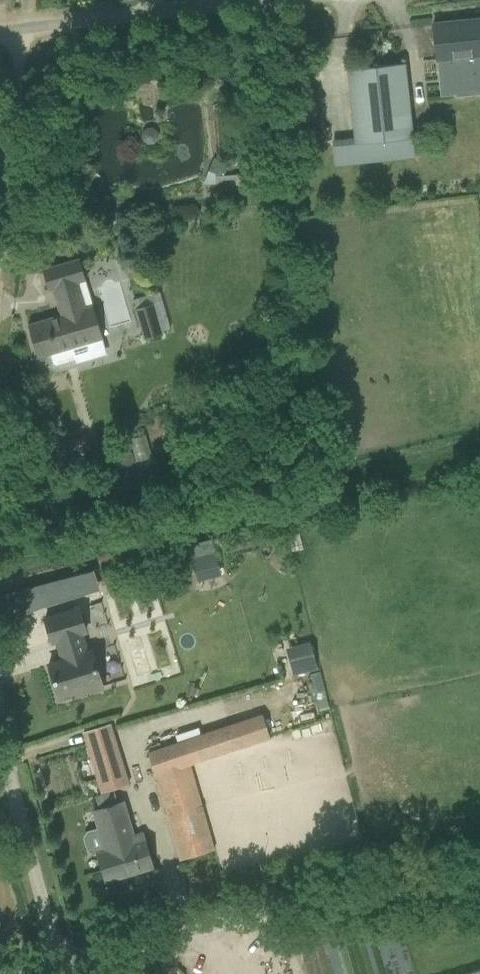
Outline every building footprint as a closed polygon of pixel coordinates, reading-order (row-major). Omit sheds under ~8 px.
[(456,73),(479,70),(479,19),(433,24),(438,75),(456,73)] [(402,136),(412,135),(405,63),(347,68),(355,143),(358,142),(359,155),(403,150),(402,136)] [(59,315),(28,324),(38,357),(49,354),(53,367),(75,360),(71,346),(105,336),(94,303),(92,303),(78,258),(41,270),(48,292),(52,291),(59,315)] [(163,333),(155,301),(136,306),(145,338),(163,333)] [(107,472),(135,463),(128,437),(100,446),(107,472)] [(217,549),(191,557),(199,580),(224,571),(217,549)] [(71,597),(65,577),(34,585),(40,607),(71,597)] [(79,608),(45,619),(52,641),(57,640),(63,660),(49,664),(58,696),(76,691),(77,694),(103,686),(92,651),(87,653),(81,632),(86,631),(79,608)] [(290,644),(292,671),(317,669),(316,642),(290,644)] [(213,849),(207,830),(188,764),(240,746),(232,721),(149,749),(155,771),(162,793),(181,858),(213,849)] [(83,733),(101,792),(129,783),(111,724),(83,733)] [(106,881),(153,867),(143,833),(134,836),(123,802),(117,804),(114,792),(97,797),(101,809),(94,811),(106,851),(98,853),(106,881)]
